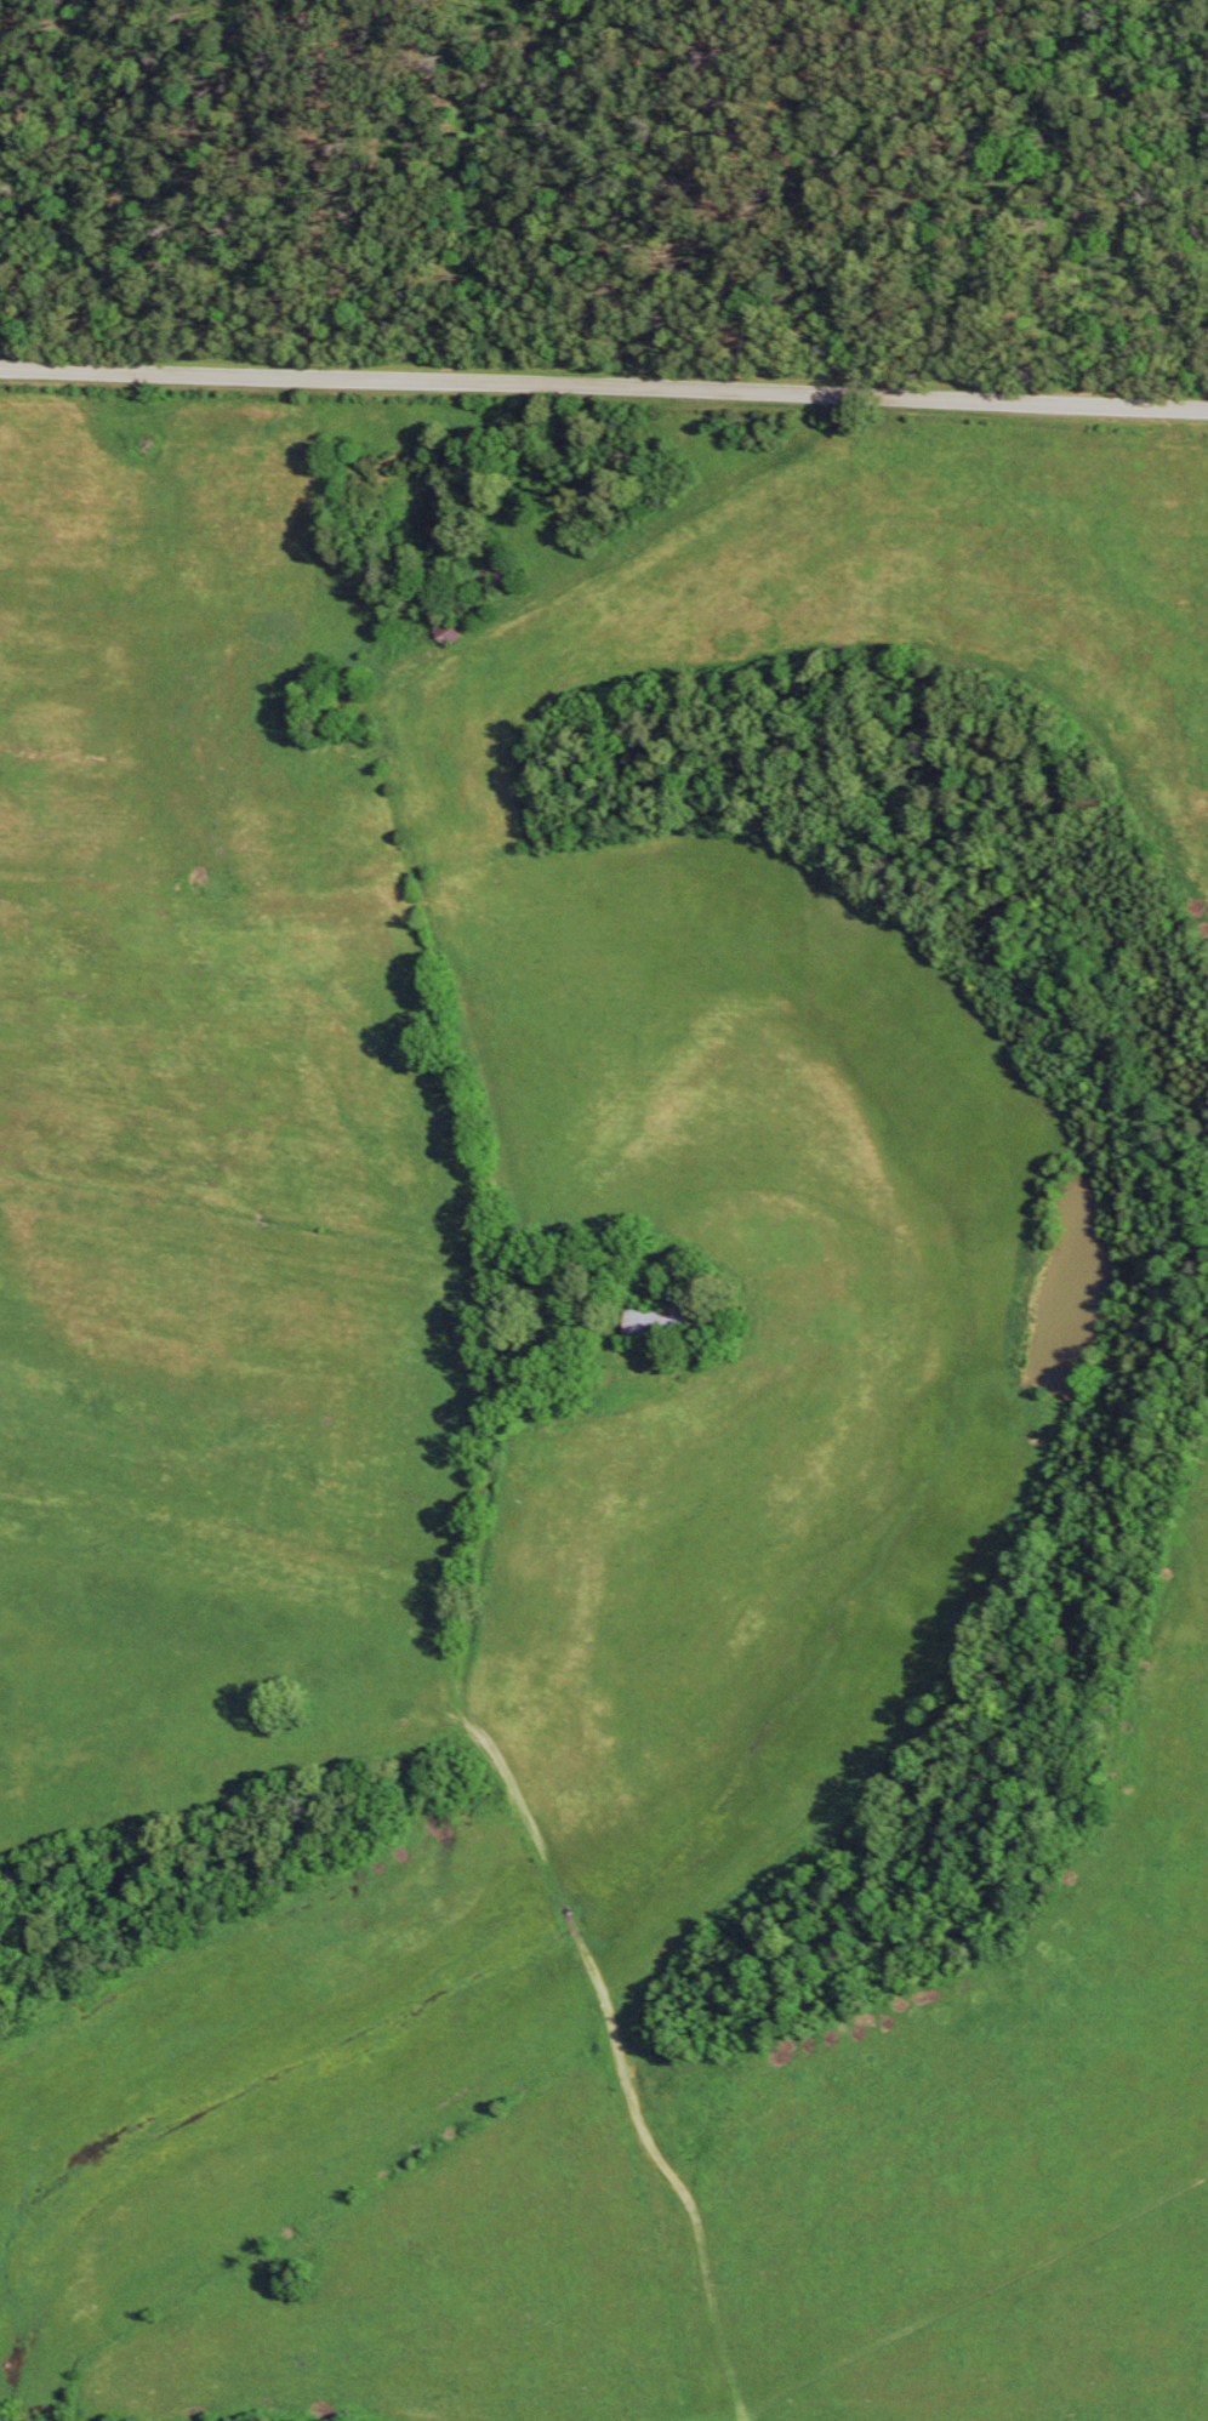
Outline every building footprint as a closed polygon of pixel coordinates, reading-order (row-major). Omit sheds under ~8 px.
[(459,643),(448,624),(432,634),(444,653),(459,643)] [(690,1346),(690,1314),(624,1315),(624,1346),(690,1346)]
